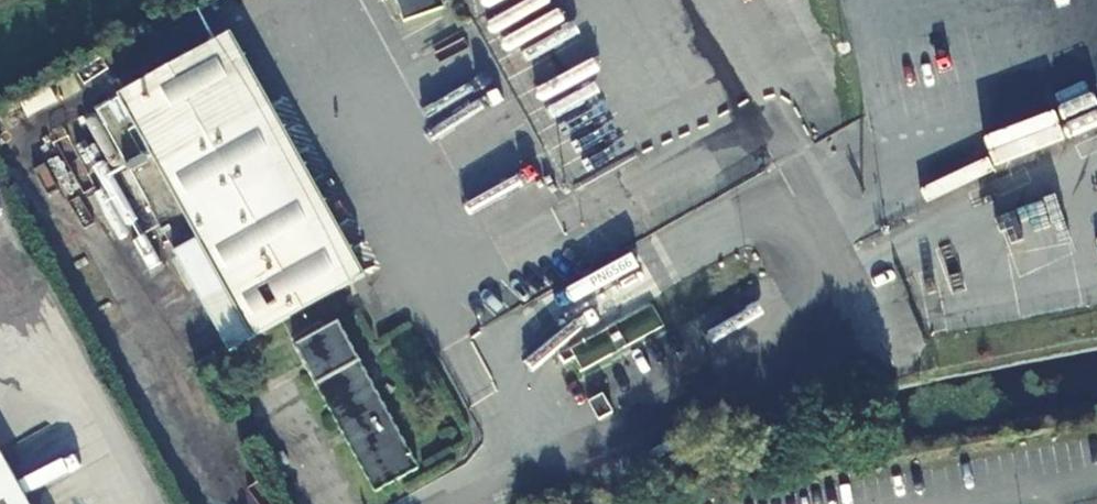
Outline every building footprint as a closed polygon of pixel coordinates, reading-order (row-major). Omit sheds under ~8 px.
[(438,0),(394,0),(403,26),(442,12),(438,0)] [(355,275),(224,31),(99,99),(229,343),(355,275)] [(418,466),(340,321),(296,344),(372,492),(418,466)] [(607,331),(572,343),(578,362),(613,350),(607,331)] [(613,409),(602,392),(586,401),(597,419),(613,409)] [(0,462),(0,503),(23,503),(0,462)]
